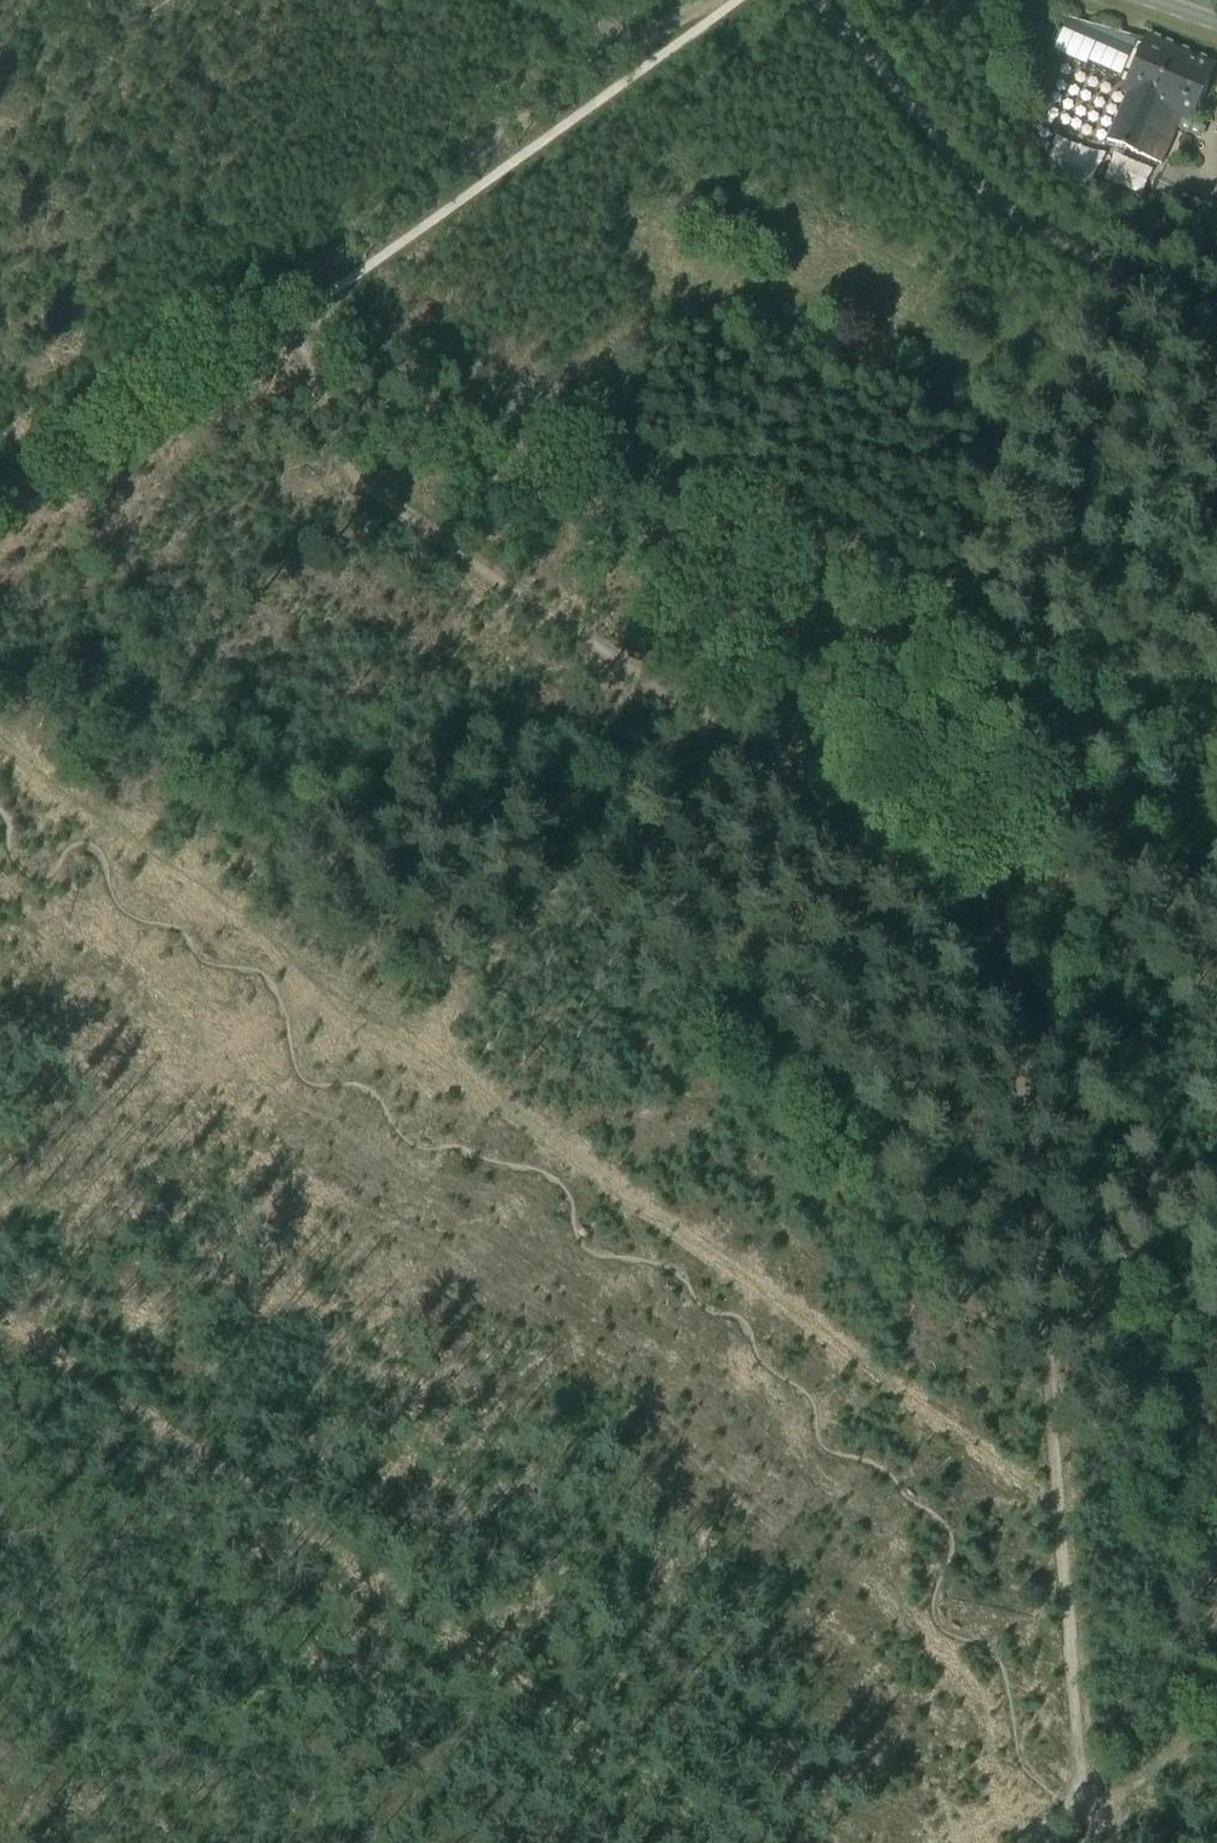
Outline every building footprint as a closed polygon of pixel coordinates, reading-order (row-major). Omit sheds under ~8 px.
[(1129,94),(1109,140),(1159,162),(1175,128),(1201,140),(1206,129),(1187,121),(1212,65),(1147,36),(1122,91),(1129,94)] [(1091,94),(1104,99),(1113,77),(1099,72),(1091,94)] [(1072,137),(1075,121),(1053,116),(1050,132),(1072,137)] [(173,450),(174,470),(186,469),(185,449),(173,450)]
